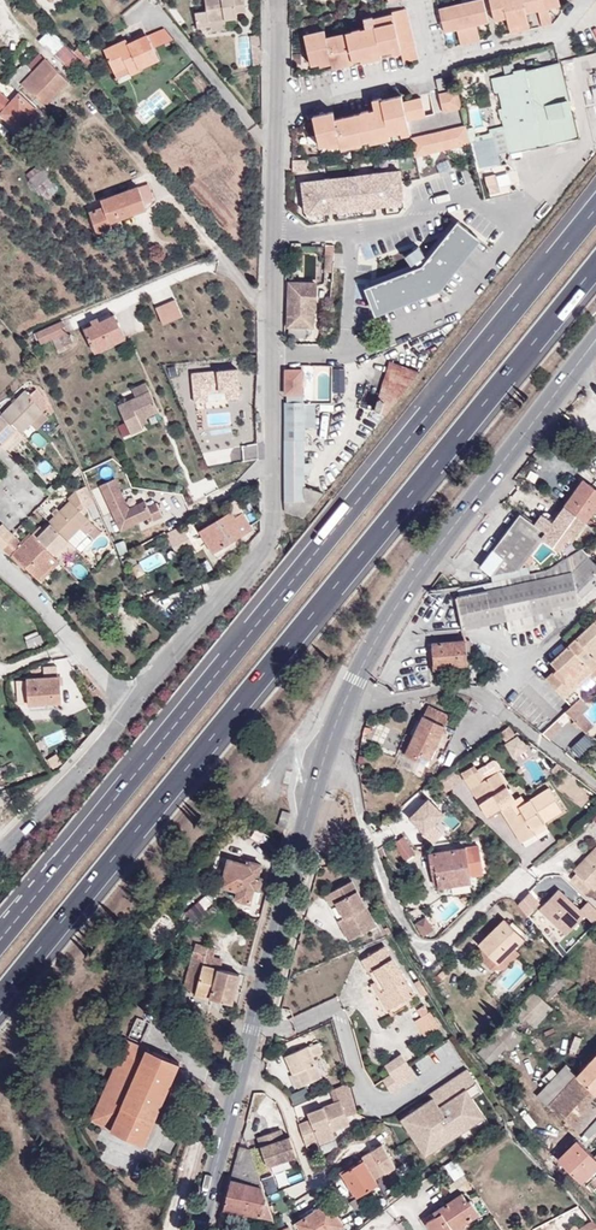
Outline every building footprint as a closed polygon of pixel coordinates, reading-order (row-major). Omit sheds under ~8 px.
[(218,0),(205,0),(206,11),(194,12),(197,28),(208,27),(208,22),(237,18),(236,12),(246,11),(244,0),(219,0),(218,0)] [(470,1),(471,5),(452,10),(451,6),(438,9),(443,28),(455,25),(456,29),(460,45),(479,41),(475,25),(474,21),(487,18),(483,0),(476,0),(470,1)] [(493,17),(505,14),(506,19),(510,34),(529,30),(526,13),(524,9),(537,7),(538,11),(541,27),(551,24),(547,9),(546,5),(559,1),(559,0),(489,0),(493,17)] [(471,5),(470,1),(451,6),(452,10),(471,5)] [(400,45),(402,52),(404,62),(417,59),(406,10),(372,19),(375,31),(327,42),(326,37),(324,30),(303,35),(311,65),(319,63),(339,57),(341,66),(353,63),(352,60),(360,58),(372,55),(371,51),(400,45)] [(375,31),(372,19),(372,17),(364,19),(366,29),(326,37),(327,42),(375,31)] [(163,27),(149,34),(155,47),(172,39),(163,27)] [(120,47),(118,43),(103,50),(113,72),(126,66),(129,72),(131,75),(141,70),(140,68),(158,60),(147,35),(128,44),(120,47)] [(393,54),(402,52),(400,45),(371,51),(372,55),(360,58),(362,62),(382,56),(380,52),(392,49),(393,54)] [(79,48),(74,52),(83,63),(87,59),(79,48)] [(333,68),(341,66),(339,57),(319,63),(320,66),(331,63),(333,68)] [(45,59),(21,84),(45,107),(67,82),(45,59)] [(560,62),(559,62),(491,79),(509,153),(579,137),(572,112),(570,112),(568,101),(569,100),(560,62)] [(126,66),(113,72),(117,80),(120,79),(119,77),(129,72),(126,66)] [(443,112),(461,107),(456,89),(438,93),(443,112)] [(10,103),(0,94),(0,115),(20,132),(38,112),(18,94),(10,103)] [(401,95),(381,100),(383,112),(336,123),(335,119),(333,112),(312,116),(319,147),(328,144),(347,138),(349,144),(369,139),(380,137),(380,133),(388,130),(408,126),(407,119),(425,116),(421,98),(403,102),(401,95)] [(383,112),(381,100),(381,98),(372,100),(374,110),(335,119),(336,123),(383,112)] [(410,137),(414,156),(470,143),(469,143),(465,125),(410,137)] [(410,133),(408,126),(388,130),(389,133),(400,131),(402,135),(410,133)] [(389,133),(388,130),(380,133),(380,137),(369,139),(370,143),(390,137),(389,133)] [(347,138),(328,144),(328,147),(340,144),(340,146),(349,144),(347,138)] [(44,167),(29,179),(41,195),(56,184),(44,167)] [(400,168),(300,181),(302,210),(308,215),(400,206),(404,201),(400,168)] [(492,193),(512,189),(509,170),(488,174),(492,193)] [(118,216),(119,219),(146,210),(137,186),(100,200),(103,207),(89,212),(97,235),(112,229),(109,220),(118,216)] [(122,226),(119,219),(118,216),(109,220),(112,229),(122,226)] [(422,265),(363,287),(374,315),(439,290),(481,239),(458,219),(422,265)] [(305,255),(306,270),(316,269),(315,254),(305,255)] [(309,312),(312,311),(312,308),(315,308),(315,283),(288,282),(287,327),(308,327),(309,312)] [(157,305),(165,323),(185,314),(177,296),(157,305)] [(114,314),(99,321),(92,324),(83,329),(95,353),(110,346),(108,342),(120,337),(116,328),(120,326),(114,314)] [(59,335),(64,346),(72,343),(62,321),(35,333),(41,344),(51,339),(59,335)] [(125,338),(120,326),(116,328),(120,337),(108,342),(110,346),(125,338)] [(305,327),(287,327),(287,338),(305,338),(305,327)] [(57,350),(64,346),(59,335),(51,339),(57,350)] [(420,373),(420,372),(388,362),(388,363),(420,373)] [(385,416),(420,373),(388,363),(374,411),(385,416)] [(243,397),(241,366),(194,369),(196,400),(229,398),(243,397)] [(302,394),(302,370),(285,370),(284,394),(302,394)] [(139,420),(146,417),(159,411),(146,383),(132,389),(136,397),(118,405),(131,435),(143,429),(141,426),(139,420)] [(25,390),(2,414),(17,429),(21,433),(30,425),(42,412),(25,390)] [(284,473),(304,473),(304,411),(304,402),(284,402),(284,473)] [(49,418),(42,412),(30,425),(36,431),(49,418)] [(2,414),(0,416),(0,445),(1,446),(17,429),(2,414)] [(148,422),(146,417),(139,420),(141,426),(148,422)] [(17,429),(1,446),(6,451),(19,437),(25,443),(28,440),(21,433),(17,429)] [(304,518),(323,493),(305,488),(304,473),(284,473),(284,512),(304,518)] [(153,521),(162,517),(156,504),(148,508),(145,502),(128,509),(114,479),(100,486),(120,530),(151,516),(153,521)] [(565,505),(586,522),(592,513),(590,511),(595,503),(595,489),(583,479),(565,505)] [(69,542),(75,548),(87,536),(79,529),(88,520),(80,512),(84,508),(75,491),(67,499),(69,501),(49,522),(51,524),(69,542)] [(87,508),(94,504),(89,493),(82,497),(87,508)] [(586,522),(565,505),(556,518),(545,533),(521,513),(480,566),(491,574),(519,569),(542,538),(558,549),(567,537),(572,541),(586,522)] [(231,512),(199,531),(212,553),(252,529),(242,513),(235,518),(231,512)] [(545,533),(556,518),(547,512),(546,512),(545,512),(543,513),(535,524),(545,533)] [(53,554),(55,555),(69,542),(51,524),(44,530),(35,539),(52,556),(53,554)] [(8,531),(7,530),(2,525),(0,527),(0,539),(8,531)] [(181,525),(165,534),(173,548),(189,540),(181,525)] [(31,536),(35,539),(44,530),(40,526),(31,536)] [(1,550),(15,538),(11,534),(8,531),(0,539),(0,549),(1,550)] [(22,545),(13,554),(38,580),(53,565),(48,560),(52,556),(35,539),(31,536),(22,545)] [(1,550),(9,557),(13,554),(22,545),(15,538),(1,550)] [(115,545),(121,556),(129,552),(124,541),(115,545)] [(63,562),(76,549),(75,548),(69,542),(55,555),(63,562)] [(595,564),(595,554),(587,546),(581,549),(595,564)] [(483,584),(458,590),(459,596),(457,597),(463,629),(507,619),(510,633),(531,628),(532,639),(546,638),(535,626),(542,619),(554,617),(553,610),(578,604),(578,600),(576,593),(595,574),(595,564),(581,549),(550,568),(528,574),(520,576),(492,582),(483,584)] [(125,559),(126,559),(129,566),(129,567),(137,563),(133,555),(125,559)] [(40,582),(59,564),(52,556),(48,560),(53,565),(38,580),(40,582)] [(126,559),(121,562),(123,568),(129,566),(126,559)] [(519,569),(491,574),(492,582),(520,576),(519,569)] [(570,645),(551,662),(557,669),(546,679),(563,697),(595,667),(595,620),(570,645)] [(433,643),(433,653),(434,664),(446,663),(447,666),(467,664),(466,653),(465,640),(433,643)] [(563,697),(571,706),(580,698),(595,683),(595,667),(563,697)] [(46,701),(62,700),(60,676),(27,678),(27,680),(28,700),(29,704),(46,703),(46,701)] [(28,700),(27,680),(13,681),(15,701),(28,700)] [(586,705),(580,698),(571,706),(565,711),(574,720),(580,726),(586,732),(593,725),(580,712),(586,705)] [(426,755),(430,757),(448,719),(452,721),(454,716),(428,704),(415,734),(406,753),(423,761),(426,755)] [(508,725),(499,732),(506,741),(515,735),(508,725)] [(406,753),(415,734),(410,732),(401,751),(406,753)] [(521,733),(507,742),(516,757),(530,747),(521,733)] [(477,770),(483,780),(497,771),(500,769),(500,767),(496,760),(493,760),(477,770)] [(474,765),(462,772),(480,802),(484,800),(490,811),(499,806),(501,808),(503,807),(511,818),(508,820),(516,833),(529,825),(532,829),(544,821),(562,810),(549,788),(525,802),(519,806),(514,799),(497,771),(483,780),(477,770),(474,765)] [(428,832),(448,811),(431,794),(411,815),(428,832)] [(521,795),(514,799),(519,806),(525,802),(521,795)] [(503,807),(501,808),(508,820),(511,818),(503,807)] [(291,812),(282,810),(278,825),(285,828),(291,812)] [(547,826),(544,821),(532,829),(529,825),(516,833),(521,842),(547,826)] [(404,835),(394,842),(405,861),(416,853),(404,835)] [(451,878),(470,875),(466,847),(430,853),(434,884),(438,883),(439,886),(452,884),(451,878)] [(578,873),(591,886),(594,888),(595,886),(595,848),(575,870),(578,873)] [(254,888),(259,890),(262,878),(258,877),(261,865),(251,861),(249,865),(228,860),(221,886),(237,890),(236,899),(250,903),(254,888)] [(591,886),(578,873),(572,878),(586,891),(591,886)] [(471,881),(470,875),(451,878),(452,884),(471,881)] [(351,880),(338,887),(344,897),(337,901),(345,916),(340,920),(345,930),(370,916),(351,880)] [(583,905),(561,885),(533,914),(560,941),(588,913),(595,921),(595,903),(590,898),(583,905)] [(344,897),(338,887),(325,894),(340,920),(345,916),(337,901),(344,897)] [(255,904),(259,890),(254,888),(250,903),(255,904)] [(519,902),(530,913),(545,900),(534,888),(519,902)] [(197,917),(205,910),(200,904),(191,910),(197,917)] [(375,925),(370,916),(345,930),(350,939),(375,925)] [(428,933),(434,929),(426,916),(416,923),(424,935),(428,933)] [(497,962),(514,946),(523,937),(505,919),(479,944),(481,946),(497,962)] [(215,949),(195,944),(184,984),(195,993),(232,1002),(240,974),(220,969),(210,967),(213,956),(215,949)] [(385,989),(395,1005),(415,993),(384,945),(362,958),(375,980),(382,991),(385,989)] [(492,968),(497,962),(481,946),(476,952),(492,968)] [(519,952),(514,946),(497,962),(503,968),(519,952)] [(223,958),(213,956),(210,967),(220,969),(223,958)] [(419,979),(415,981),(423,995),(428,992),(419,979)] [(388,1010),(395,1005),(385,989),(382,991),(375,980),(371,982),(388,1010)] [(534,992),(533,991),(516,1009),(518,1011),(525,1017),(503,1040),(496,1034),(495,1033),(478,1052),(488,1061),(505,1042),(512,1049),(552,1007),(546,1002),(534,992)] [(339,996),(323,1002),(328,1013),(343,1007),(339,996)] [(429,1011),(416,1019),(426,1035),(439,1026),(429,1011)] [(525,1017),(518,1011),(496,1034),(503,1040),(525,1017)] [(137,1017),(128,1037),(141,1042),(149,1022),(137,1017)] [(179,1063),(127,1039),(91,1120),(144,1145),(179,1063)] [(319,1042),(309,1046),(313,1056),(323,1052),(319,1042)] [(297,1071),(303,1084),(322,1076),(313,1056),(309,1046),(308,1044),(285,1055),(293,1072),(297,1071)] [(595,1047),(589,1053),(593,1057),(577,1074),(577,1075),(595,1093),(595,1092),(595,1048),(595,1047)] [(392,1093),(400,1087),(417,1077),(402,1054),(385,1065),(391,1074),(382,1079),(392,1093)] [(577,1074),(572,1069),(566,1063),(539,1092),(551,1103),(567,1085),(577,1075),(577,1074)] [(429,1093),(432,1098),(400,1118),(426,1157),(486,1118),(473,1099),(482,1093),(466,1069),(429,1093)] [(298,1086),(303,1084),(297,1071),(293,1072),(298,1086)] [(551,1103),(550,1104),(579,1131),(595,1112),(595,1106),(589,1100),(595,1093),(577,1075),(567,1085),(551,1103)] [(350,1124),(347,1116),(358,1113),(349,1082),(330,1091),(334,1102),(308,1111),(310,1118),(299,1122),(305,1143),(318,1138),(319,1141),(336,1135),(334,1130),(350,1124)] [(281,1128),(259,1136),(268,1164),(297,1155),(290,1136),(284,1138),(281,1128)] [(363,1131),(355,1133),(357,1141),(365,1139),(363,1131)] [(558,1158),(581,1181),(595,1166),(595,1152),(593,1155),(577,1139),(558,1158)] [(362,1157),(375,1178),(395,1166),(382,1144),(362,1157)] [(249,1148),(240,1146),(230,1183),(223,1207),(229,1208),(246,1212),(263,1215),(273,1217),(265,1195),(249,1148)] [(363,1158),(343,1171),(358,1196),(378,1184),(375,1178),(363,1158)] [(439,1207),(442,1211),(437,1215),(426,1221),(432,1229),(448,1229),(452,1228),(453,1229),(463,1223),(478,1213),(471,1199),(468,1201),(462,1192),(439,1207)] [(315,1209),(326,1203),(324,1200),(322,1199),(313,1204),(313,1207),(315,1209)] [(326,1203),(315,1209),(297,1221),(302,1229),(334,1229),(343,1224),(329,1201),(326,1203)] [(261,1222),(276,1224),(273,1217),(263,1215),(261,1222)]
